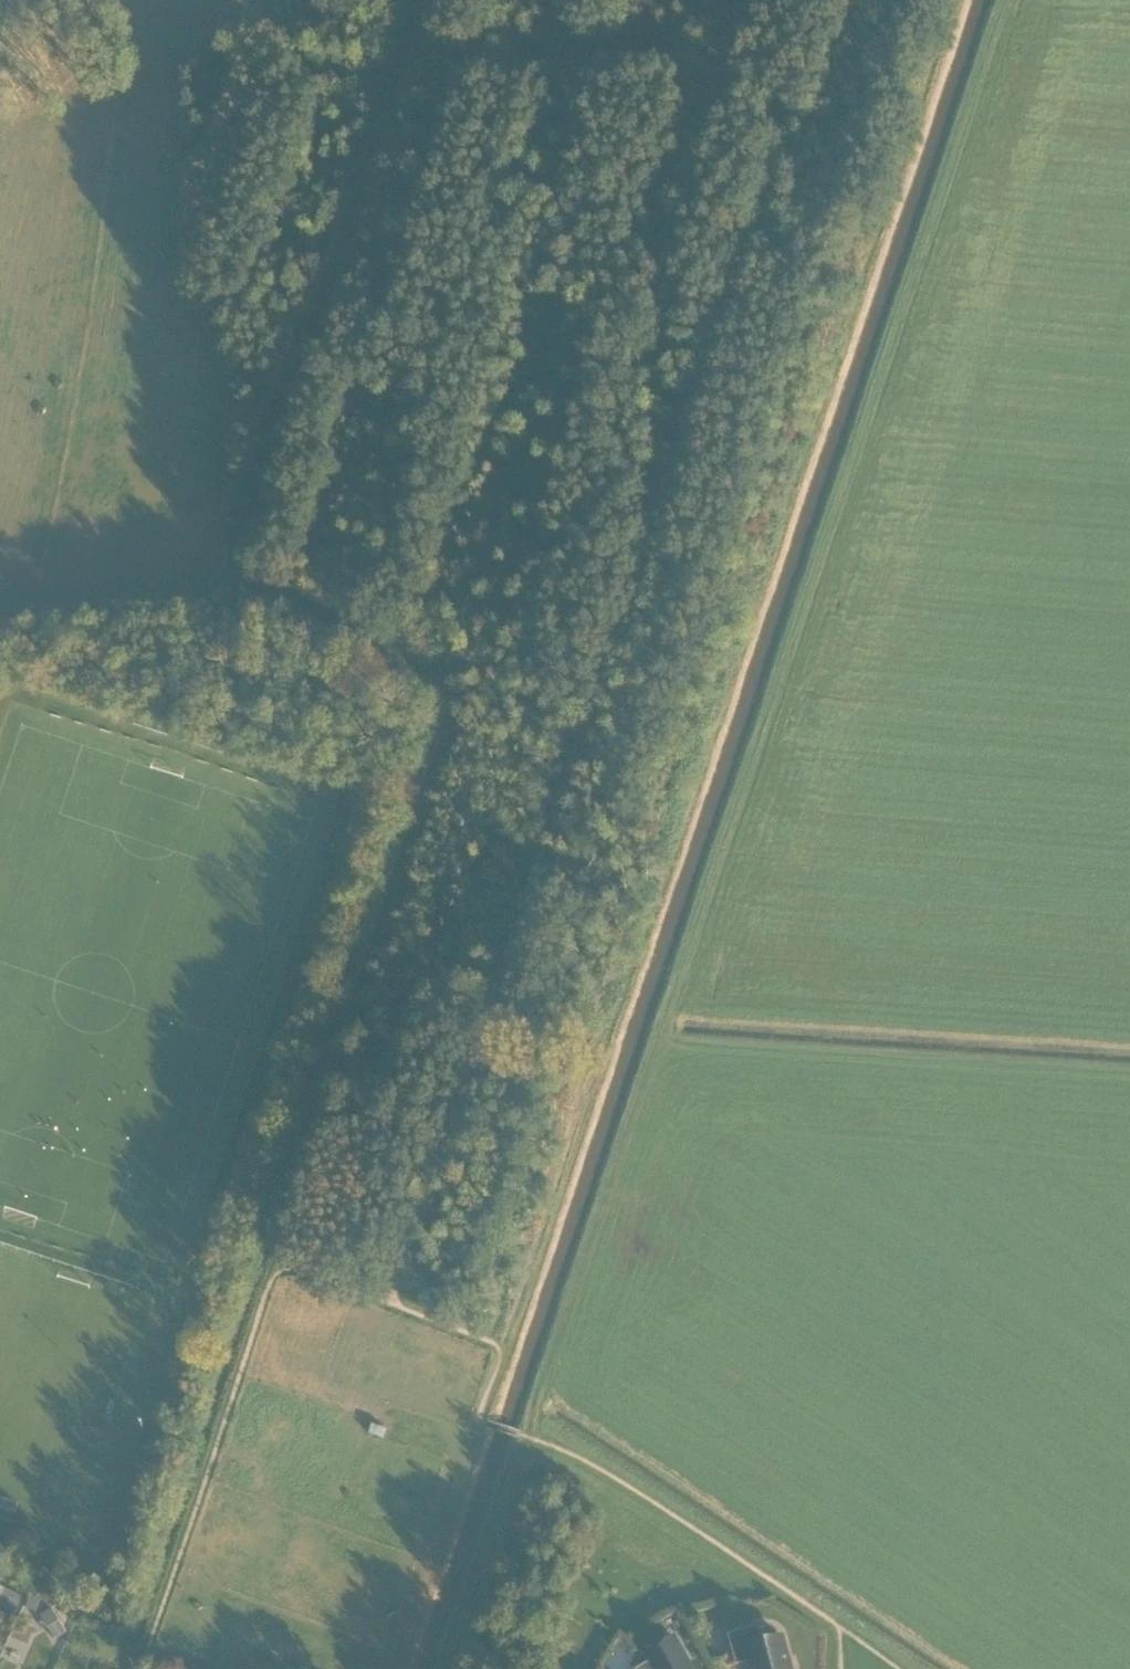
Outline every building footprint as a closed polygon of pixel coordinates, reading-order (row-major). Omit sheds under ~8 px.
[(0,1586),(0,1610),(9,1590),(0,1586)] [(37,1612),(42,1599),(31,1595),(26,1607),(37,1612)] [(55,1639),(66,1632),(52,1609),(41,1615),(55,1639)] [(759,1625),(729,1633),(737,1664),(752,1660),(754,1668),(794,1668),(793,1663),(789,1664),(782,1636),(763,1641),(759,1625)] [(674,1637),(645,1653),(650,1661),(636,1668),(692,1668),(674,1637)]
